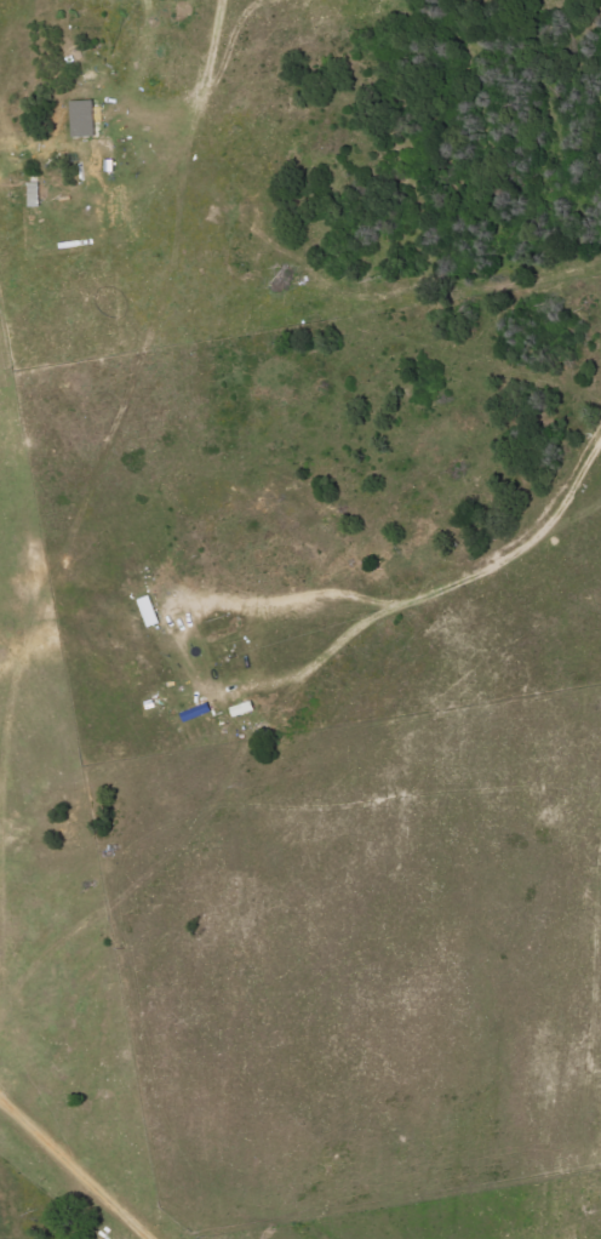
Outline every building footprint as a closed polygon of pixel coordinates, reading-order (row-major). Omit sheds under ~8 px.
[(98,99),(74,100),(75,137),(99,136),(98,99)] [(163,623),(153,595),(141,599),(151,627),(163,623)]
